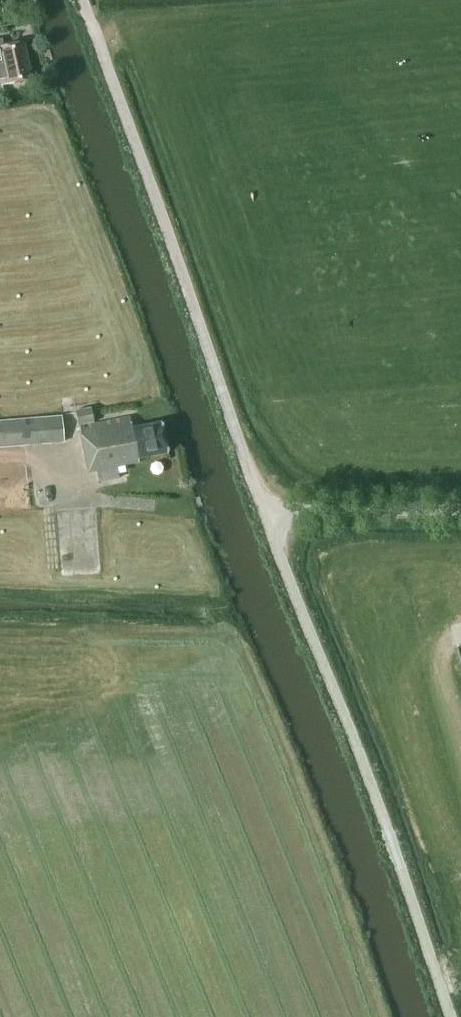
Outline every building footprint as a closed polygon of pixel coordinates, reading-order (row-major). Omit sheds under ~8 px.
[(0,85),(31,79),(22,42),(3,45),(2,38),(0,39),(0,83),(0,85)] [(93,422),(90,408),(75,411),(78,425),(88,472),(96,470),(98,482),(118,478),(116,466),(139,462),(138,458),(168,453),(161,422),(132,428),(129,417),(84,426),(83,424),(93,422)] [(61,417),(0,422),(0,446),(64,441),(61,417)]
